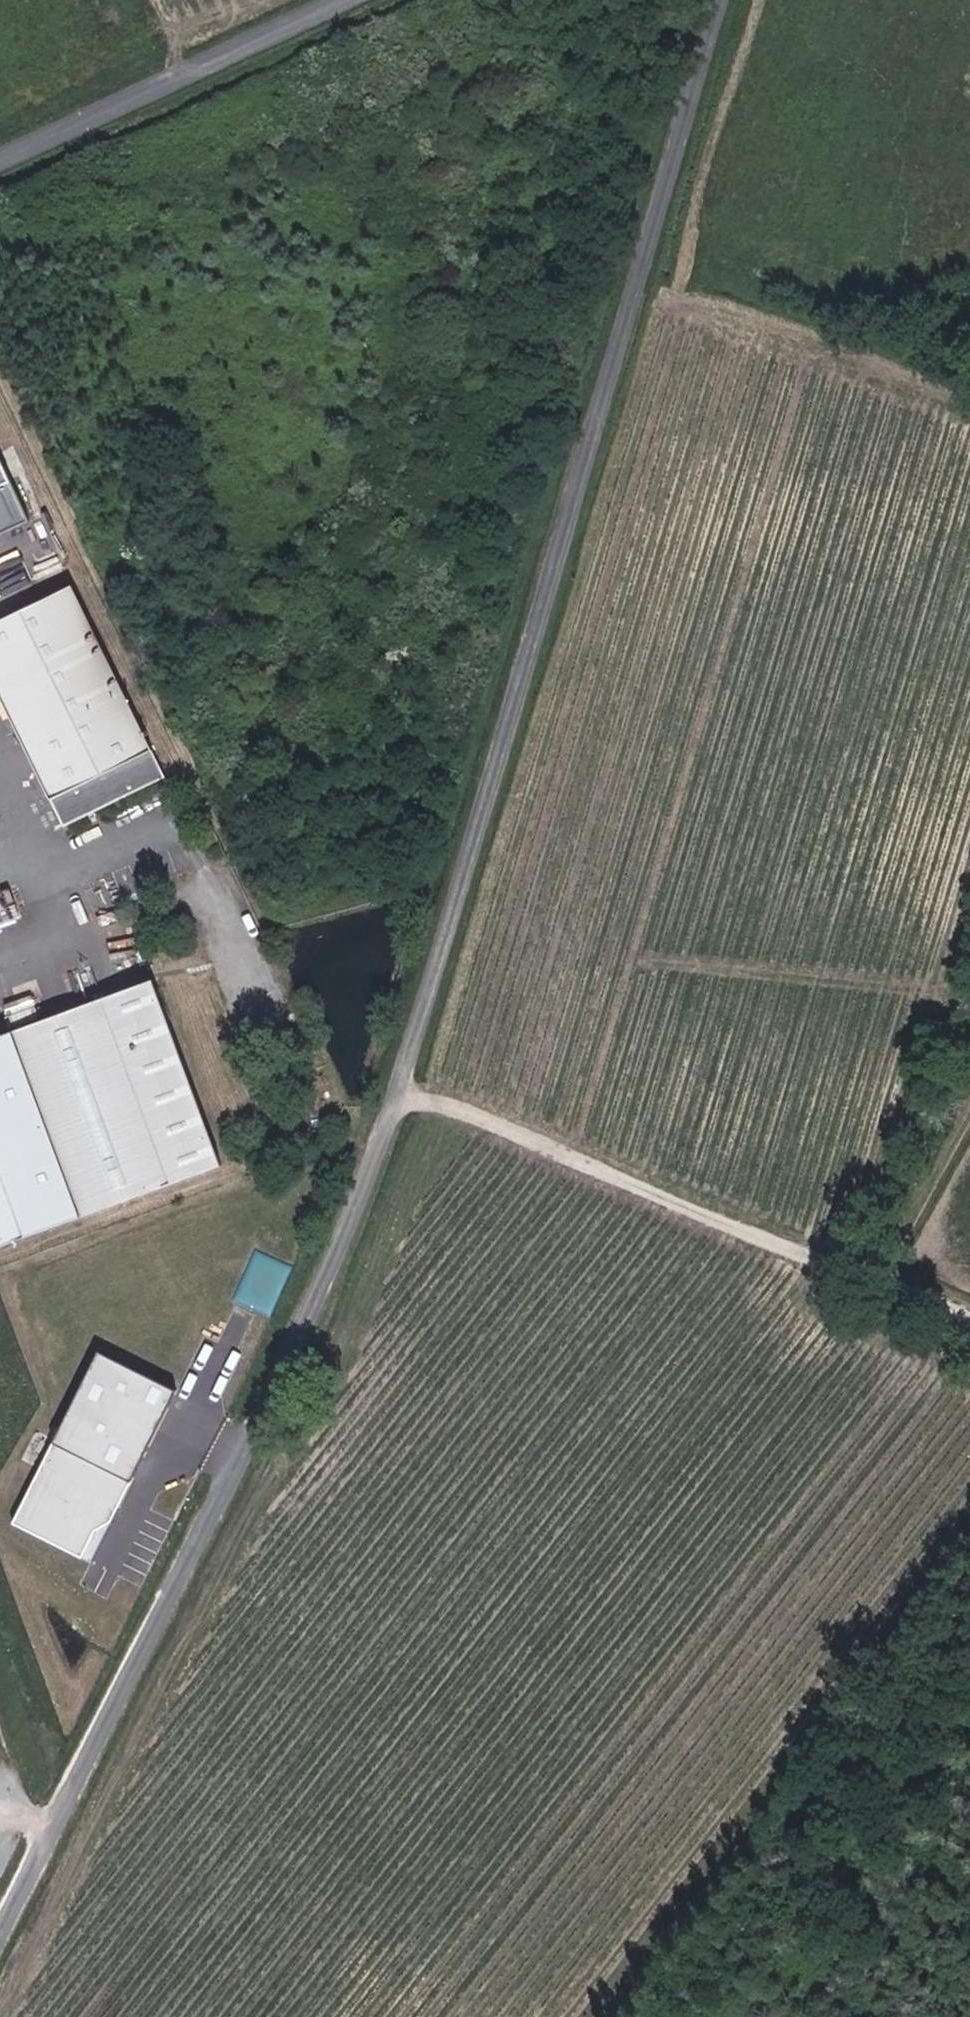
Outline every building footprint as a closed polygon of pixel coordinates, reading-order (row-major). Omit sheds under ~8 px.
[(22,525),(0,469),(0,534),(22,525)] [(76,593),(0,630),(0,696),(67,835),(169,785),(76,593)] [(157,986),(0,1044),(0,1239),(221,1158),(157,986)] [(237,1298),(273,1313),(294,1261),(258,1247),(237,1298)] [(93,1559),(171,1384),(92,1349),(15,1524),(93,1559)]
